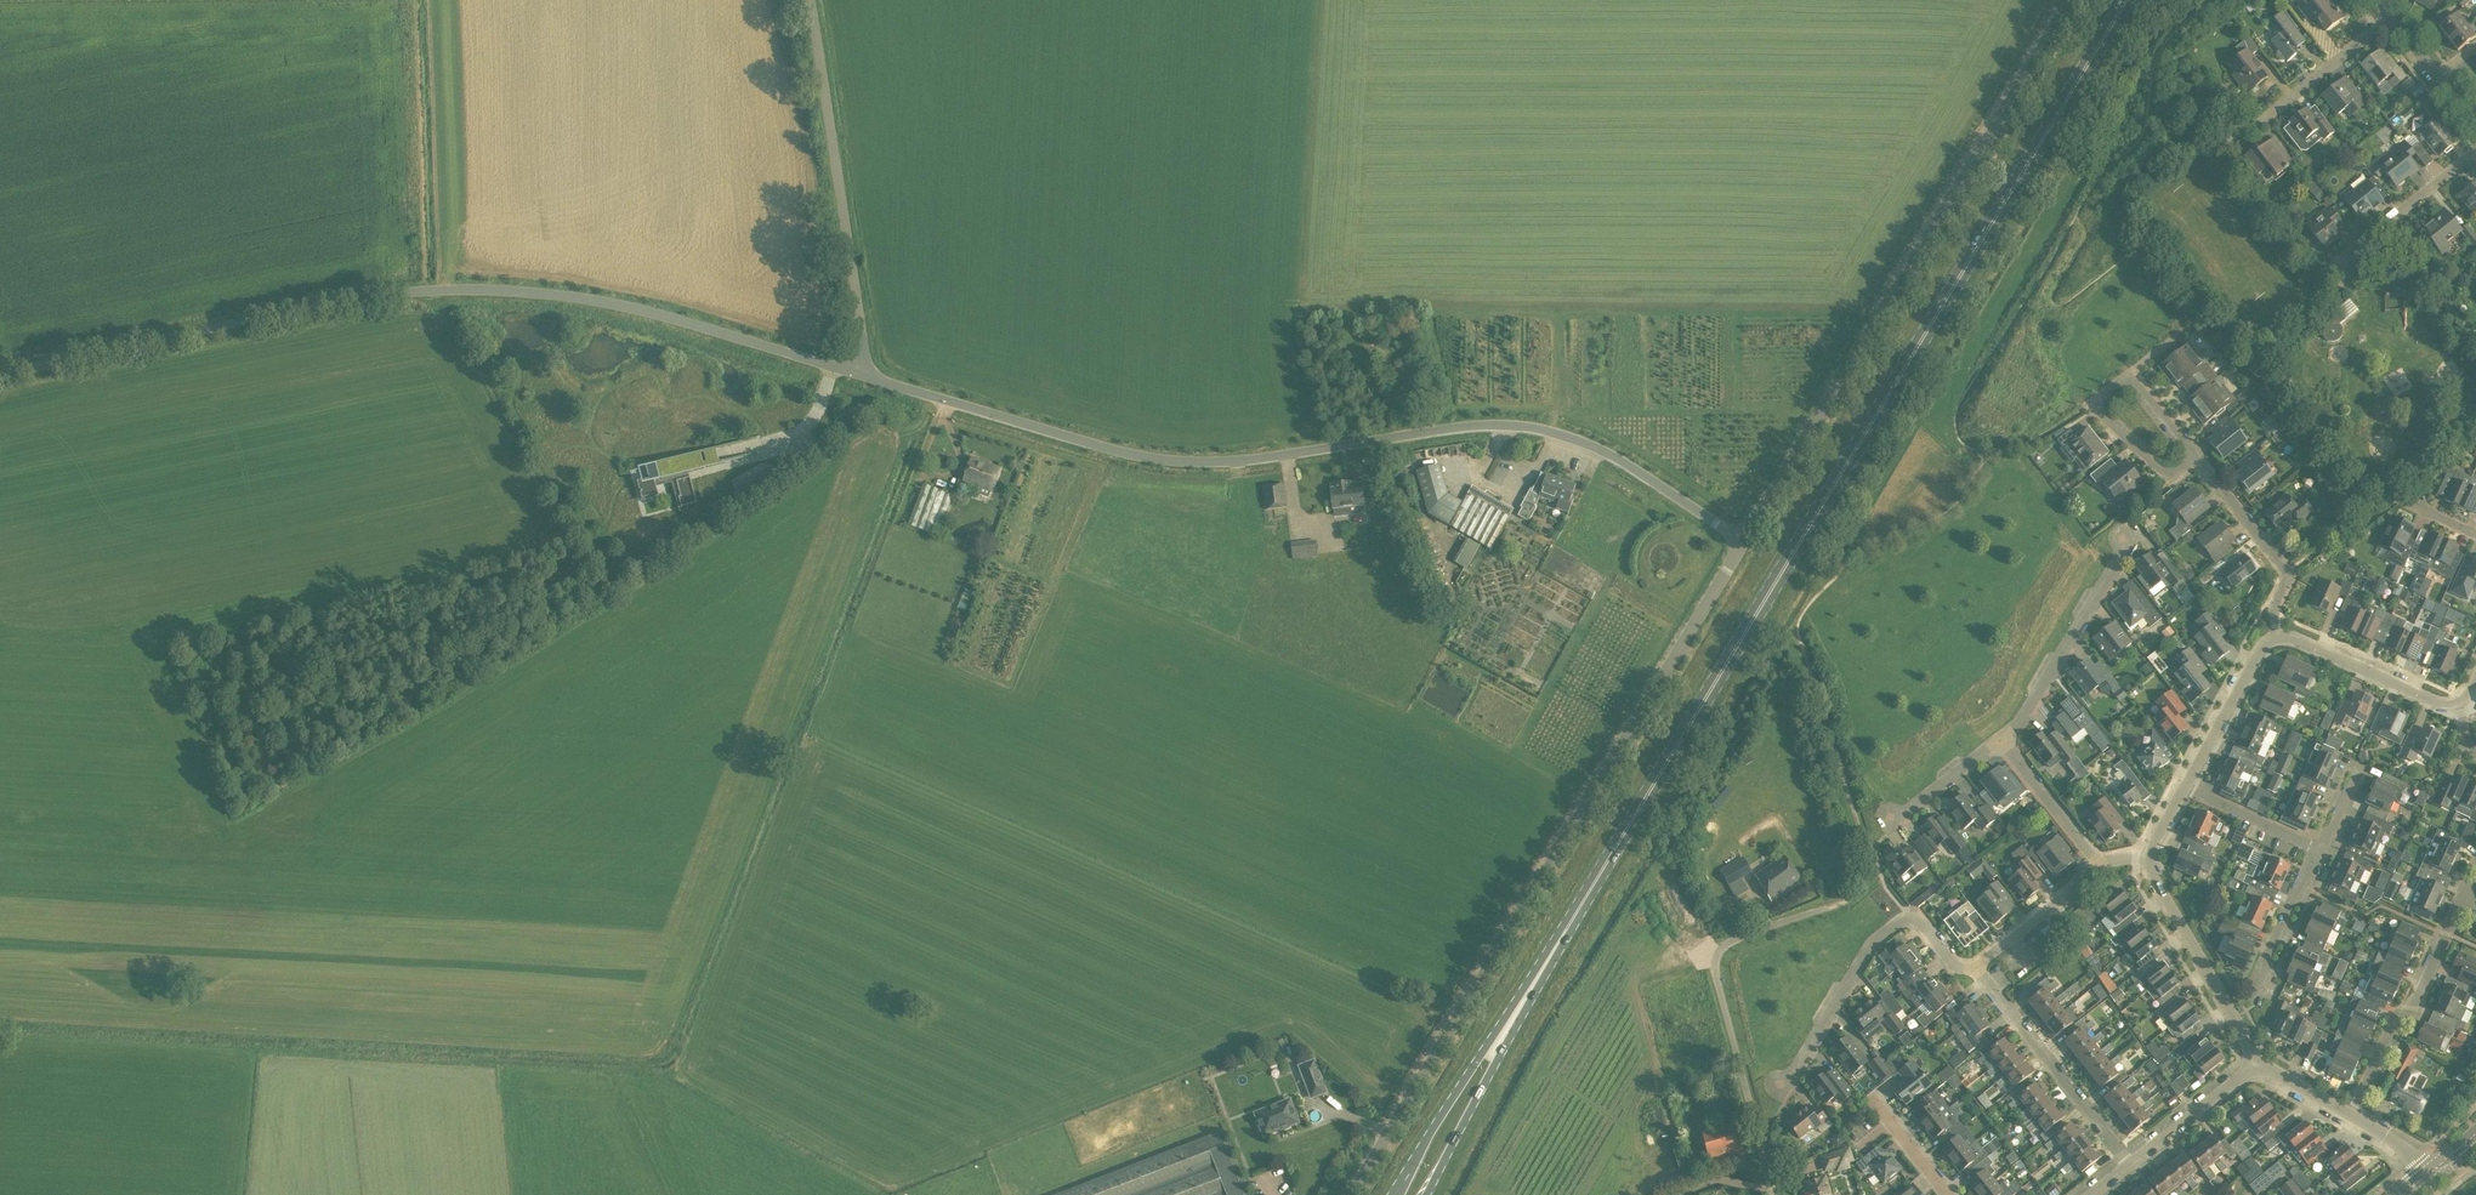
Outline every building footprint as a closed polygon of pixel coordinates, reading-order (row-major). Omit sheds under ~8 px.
[(2331,0),(2314,0),(2312,2),(2311,0),(2306,0),(2298,6),(2307,17),(2313,13),(2326,30),(2343,16),(2331,0)] [(2416,1),(2432,10),(2437,2),(2433,0),(2417,0),(2416,1)] [(2287,60),(2296,53),(2293,49),(2306,39),(2283,10),(2273,17),(2283,29),(2271,39),(2279,50),(2277,53),(2276,54),(2276,56),(2277,58),(2278,59),(2279,60),(2281,61),(2282,61),(2284,60),(2286,59),(2287,60)] [(2448,39),(2467,25),(2457,14),(2439,28),(2448,39)] [(2467,25),(2448,39),(2458,52),(2475,37),(2467,25)] [(2247,92),(2268,75),(2251,54),(2259,47),(2250,35),(2236,46),(2242,53),(2229,63),(2236,71),(2232,74),(2247,92)] [(2375,52),(2360,64),(2377,84),(2384,78),(2392,89),(2396,86),(2395,84),(2405,76),(2396,65),(2390,70),(2375,52)] [(2348,92),(2339,81),(2323,94),(2338,113),(2346,106),(2352,114),(2367,102),(2355,87),(2348,92)] [(2420,84),(2410,92),(2415,97),(2424,90),(2420,84)] [(2318,124),(2306,108),(2291,120),(2293,122),(2283,129),(2300,150),(2306,151),(2321,139),(2323,140),(2335,131),(2325,118),(2318,124)] [(2444,151),(2457,140),(2439,118),(2427,128),(2428,130),(2422,135),(2437,154),(2443,149),(2444,151)] [(2293,163),(2274,138),(2260,149),(2257,146),(2246,156),(2259,172),(2268,165),(2277,176),(2293,163)] [(2387,157),(2371,169),(2378,177),(2385,172),(2395,185),(2404,179),(2405,181),(2418,171),(2411,163),(2408,159),(2414,154),(2405,142),(2397,148),(2403,157),(2398,161),(2392,153),(2387,157)] [(2426,166),(2432,162),(2417,144),(2412,148),(2426,166)] [(2359,218),(2382,200),(2367,181),(2354,191),(2350,187),(2341,194),(2359,218)] [(2459,195),(2474,214),(2475,212),(2475,182),(2459,195)] [(2324,247),(2338,236),(2328,222),(2335,216),(2328,207),(2320,214),(2322,216),(2308,227),(2324,247)] [(2444,207),(2435,214),(2439,219),(2424,231),(2442,253),(2450,246),(2446,242),(2461,230),(2474,246),(2475,244),(2475,235),(2467,224),(2461,229),(2444,207)] [(2423,253),(2425,252),(2426,251),(2426,250),(2426,248),(2421,242),(2419,242),(2417,242),(2416,243),(2416,244),(2415,246),(2420,252),(2421,253),(2423,253)] [(2328,343),(2345,331),(2339,323),(2358,310),(2351,300),(2315,325),(2328,343)] [(2200,338),(2206,334),(2200,326),(2194,331),(2200,338)] [(2200,356),(2190,342),(2159,365),(2170,380),(2173,377),(2180,387),(2184,384),(2193,395),(2189,398),(2196,408),(2194,410),(2204,423),(2235,399),(2224,385),(2221,388),(2215,380),(2218,378),(2207,364),(2205,366),(2198,357),(2200,356)] [(2248,388),(2242,392),(2247,398),(2253,394),(2248,388)] [(2221,457),(2243,440),(2231,424),(2233,423),(2228,416),(2210,431),(2215,436),(2208,442),(2221,457)] [(2281,429),(2271,416),(2263,422),(2273,435),(2281,429)] [(2108,451),(2088,425),(2076,435),(2071,428),(2057,438),(2063,445),(2068,441),(2081,457),(2078,460),(2085,468),(2089,465),(2108,451)] [(2281,429),(2280,430),(2274,435),(2280,442),(2280,443),(2287,437),(2281,429)] [(689,477),(687,472),(719,463),(714,448),(645,466),(648,478),(636,481),(640,499),(658,494),(656,486),(671,482),(679,512),(687,509),(686,506),(696,503),(689,477)] [(2248,492),(2270,474),(2253,452),(2237,465),(2242,471),(2235,476),(2248,492)] [(979,494),(989,498),(992,488),(995,487),(996,483),(995,481),(999,470),(987,465),(987,463),(983,461),(980,462),(972,459),(964,481),(981,487),(979,494)] [(2125,464),(2123,460),(2105,475),(2100,467),(2090,476),(2096,483),(2101,480),(2117,501),(2130,491),(2129,489),(2136,483),(2131,477),(2136,473),(2127,462),(2125,464)] [(736,502),(752,493),(751,492),(770,481),(775,467),(761,464),(745,473),(747,477),(733,485),(736,502)] [(2458,505),(2471,476),(2464,473),(2449,467),(2442,482),(2449,485),(2443,498),(2458,505)] [(1546,476),(1541,475),(1531,494),(1558,504),(1556,509),(1568,513),(1573,500),(1571,499),(1576,484),(1547,474),(1546,476)] [(2458,505),(2474,513),(2475,507),(2475,479),(2471,476),(2458,505)] [(1346,488),(1345,483),(1332,485),(1332,490),(1331,490),(1333,509),(1364,505),(1361,484),(1351,485),(1351,488),(1346,488)] [(1265,510),(1287,508),(1284,484),(1262,486),(1265,510)] [(938,536),(953,496),(924,485),(908,525),(938,536)] [(2207,507),(2193,490),(2187,495),(2185,494),(2182,497),(2181,500),(2175,505),(2185,518),(2176,526),(2183,535),(2193,528),(2188,522),(2207,507)] [(1490,549),(1509,517),(1468,494),(1449,526),(1490,549)] [(2294,505),(2286,495),(2265,512),(2277,527),(2294,514),(2299,521),(2312,510),(2303,498),(2294,505)] [(1528,502),(1527,504),(1523,502),(1520,507),(1522,508),(1518,516),(1527,521),(1528,518),(1530,520),(1537,507),(1528,502)] [(2410,552),(2402,548),(2411,527),(2392,518),(2381,543),(2395,550),(2389,562),(2403,569),(2408,558),(2410,552)] [(2215,562),(2232,549),(2227,542),(2232,538),(2220,523),(2199,539),(2212,555),(2210,556),(2215,562)] [(2430,568),(2443,539),(2427,532),(2421,545),(2415,542),(2410,552),(2408,558),(2430,568)] [(2443,539),(2430,568),(2437,571),(2437,572),(2451,579),(2459,562),(2453,559),(2459,546),(2443,539)] [(1293,559),(1318,556),(1316,540),(1291,543),(1293,559)] [(2162,567),(2151,554),(2136,566),(2153,587),(2167,576),(2175,585),(2172,587),(2178,595),(2188,587),(2182,579),(2183,579),(2169,561),(2162,567)] [(2255,570),(2243,555),(2229,566),(2223,559),(2198,579),(2203,585),(2217,573),(2219,575),(2221,573),(2233,588),(2255,570)] [(2473,564),(2464,560),(2455,581),(2470,588),(2474,579),(2475,580),(2475,558),(2473,564)] [(2354,576),(2358,568),(2348,563),(2344,572),(2354,576)] [(2414,590),(2425,594),(2431,579),(2419,574),(2414,590)] [(2387,587),(2390,581),(2381,578),(2378,583),(2387,587)] [(2346,594),(2347,595),(2351,583),(2343,579),(2340,587),(2322,579),(2310,605),(2329,613),(2337,593),(2345,597),(2346,594)] [(2398,597),(2403,588),(2396,584),(2392,594),(2398,597)] [(2162,619),(2139,590),(2131,597),(2127,593),(2113,604),(2127,621),(2124,623),(2130,631),(2137,625),(2134,620),(2141,615),(2151,627),(2162,619)] [(2407,602),(2411,594),(2404,591),(2400,598),(2407,602)] [(2361,601),(2347,595),(2346,594),(2345,597),(2340,610),(2347,613),(2341,627),(2356,634),(2365,614),(2358,610),(2361,601)] [(2202,617),(2209,612),(2198,599),(2192,604),(2202,617)] [(2436,615),(2432,624),(2438,627),(2446,609),(2440,606),(2436,615)] [(2384,630),(2391,615),(2376,608),(2373,617),(2365,614),(2356,634),(2372,641),(2378,627),(2384,630)] [(2449,609),(2444,619),(2460,626),(2465,617),(2449,609)] [(2210,665),(2228,651),(2219,640),(2226,635),(2209,612),(2202,617),(2196,622),(2205,633),(2196,640),(2205,652),(2202,655),(2210,665)] [(2400,654),(2409,634),(2402,630),(2405,621),(2391,615),(2384,630),(2391,633),(2385,647),(2400,654)] [(2118,640),(2108,626),(2093,638),(2110,660),(2132,643),(2125,635),(2118,640)] [(2166,639),(2174,633),(2169,626),(2161,632),(2166,639)] [(2428,650),(2435,635),(2421,628),(2417,637),(2409,634),(2400,654),(2416,661),(2422,647),(2428,650)] [(2435,635),(2428,650),(2429,650),(2428,652),(2436,655),(2430,669),(2449,677),(2458,655),(2440,647),(2445,633),(2437,630),(2435,635)] [(2191,703),(2209,688),(2199,675),(2206,670),(2190,650),(2182,639),(2175,645),(2183,655),(2177,659),(2186,670),(2177,677),(2186,689),(2182,692),(2191,703)] [(2168,668),(2155,652),(2147,658),(2160,675),(2168,668)] [(2311,700),(2314,692),(2303,688),(2311,670),(2289,660),(2280,679),(2296,686),(2293,693),(2311,700)] [(2101,679),(2087,661),(2071,674),(2088,694),(2098,686),(2105,694),(2117,685),(2108,673),(2101,679)] [(2283,723),(2285,718),(2294,699),(2270,689),(2262,707),(2278,715),(2275,720),(2283,723)] [(2172,740),(2186,729),(2177,716),(2185,710),(2171,692),(2157,702),(2164,711),(2154,718),(2172,740)] [(2366,713),(2372,700),(2356,693),(2347,712),(2340,708),(2334,722),(2346,727),(2350,716),(2364,722),(2368,714),(2366,713)] [(2079,711),(2069,698),(2061,705),(2065,711),(2055,719),(2071,739),(2083,729),(2102,753),(2111,746),(2086,715),(2087,714),(2082,709),(2079,711)] [(2399,732),(2407,716),(2390,708),(2384,720),(2377,716),(2371,730),(2379,734),(2378,735),(2400,745),(2405,735),(2399,732)] [(2328,710),(2324,719),(2331,722),(2335,713),(2328,710)] [(2239,732),(2263,743),(2268,730),(2278,734),(2281,727),(2258,717),(2255,724),(2249,721),(2246,728),(2242,726),(2239,732)] [(2429,759),(2439,736),(2424,728),(2418,742),(2411,738),(2408,745),(2404,743),(2398,756),(2413,763),(2418,754),(2429,759)] [(2158,749),(2164,745),(2155,733),(2152,732),(2150,748),(2148,749),(2143,748),(2143,753),(2137,758),(2141,764),(2141,769),(2145,769),(2151,776),(2158,770),(2162,771),(2162,767),(2168,762),(2158,749)] [(2257,755),(2263,743),(2239,732),(2237,738),(2241,740),(2238,747),(2246,750),(2243,757),(2261,766),(2265,758),(2257,755)] [(2289,740),(2298,744),(2301,736),(2293,732),(2289,740)] [(2054,747),(2043,733),(2029,743),(2046,764),(2058,754),(2066,764),(2075,757),(2062,740),(2054,747)] [(2329,735),(2324,745),(2339,751),(2343,742),(2329,735)] [(2314,766),(2335,775),(2337,769),(2333,767),(2337,761),(2327,756),(2330,749),(2316,743),(2307,762),(2314,765),(2314,766)] [(2261,766),(2243,757),(2240,764),(2227,759),(2224,767),(2220,765),(2218,770),(2239,780),(2239,779),(2244,767),(2253,771),(2256,764),(2261,766)] [(2143,802),(2149,796),(2121,761),(2113,767),(2115,770),(2119,770),(2119,771),(2124,778),(2124,784),(2116,790),(2129,808),(2141,799),(2143,802)] [(2332,781),(2335,775),(2314,766),(2308,778),(2302,775),(2298,783),(2310,788),(2313,781),(2325,786),(2328,779),(2332,781)] [(1998,803),(2015,790),(1997,768),(1981,781),(1998,803)] [(2399,779),(2403,771),(2395,768),(2392,775),(2399,779)] [(2249,783),(2239,779),(2239,780),(2218,770),(2215,776),(2219,778),(2215,785),(2235,794),(2234,796),(2242,800),(2249,783)] [(2459,804),(2469,782),(2454,776),(2450,785),(2443,799),(2435,795),(2429,793),(2426,799),(2448,809),(2452,801),(2459,804)] [(2371,792),(2393,802),(2393,801),(2396,803),(2401,791),(2403,792),(2407,784),(2394,778),(2391,786),(2377,779),(2371,792)] [(2469,782),(2459,804),(2456,811),(2470,817),(2469,819),(2475,822),(2475,786),(2469,782)] [(2267,790),(2275,793),(2278,787),(2270,783),(2267,790)] [(2289,802),(2290,803),(2317,815),(2320,809),(2316,807),(2319,800),(2307,795),(2310,788),(2298,783),(2289,802)] [(2266,808),(2272,795),(2257,788),(2251,801),(2266,808)] [(2423,806),(2428,793),(2420,790),(2416,804),(2423,806)] [(2384,822),(2393,802),(2371,792),(2366,804),(2379,811),(2376,818),(2379,819),(2379,820),(2392,825),(2384,822)] [(1977,812),(1963,795),(1946,808),(1963,830),(1974,821),(1982,831),(1995,820),(1985,806),(1977,812)] [(2105,842),(2119,831),(2109,817),(2114,813),(2104,799),(2092,809),(2097,816),(2089,822),(2105,842)] [(2314,821),(2317,815),(2290,803),(2281,823),(2295,829),(2298,822),(2307,826),(2310,820),(2314,821)] [(2191,823),(2213,833),(2214,831),(2218,833),(2221,831),(2223,825),(2223,822),(2197,810),(2191,823)] [(1945,831),(1934,817),(1922,827),(1937,846),(1943,841),(1954,855),(1966,846),(1951,827),(1945,831)] [(2392,825),(2379,820),(2376,827),(2359,819),(2353,832),(2379,843),(2385,832),(2388,834),(2392,825)] [(2207,847),(2213,833),(2191,823),(2185,837),(2195,842),(2192,848),(2201,852),(2215,859),(2215,858),(2209,856),(2212,849),(2207,847)] [(2002,837),(2008,833),(2001,824),(1995,829),(2002,837)] [(2240,845),(2246,832),(2237,828),(2231,841),(2240,845)] [(2427,849),(2458,863),(2461,856),(2457,854),(2460,848),(2447,842),(2450,835),(2436,829),(2431,841),(2427,849)] [(2374,855),(2379,843),(2353,832),(2348,844),(2364,852),(2362,858),(2374,864),(2378,857),(2374,855)] [(1913,843),(1927,860),(1938,852),(1924,834),(1913,843)] [(2463,834),(2460,839),(2468,842),(2471,837),(2463,834)] [(2065,854),(2070,850),(2066,846),(2058,835),(2053,839),(2054,841),(2041,852),(2038,847),(2033,847),(2029,850),(2029,854),(2038,865),(2041,865),(2045,870),(2047,870),(2049,869),(2055,877),(2073,864),(2065,854)] [(2248,862),(2254,849),(2246,845),(2240,859),(2248,862)] [(1927,868),(1915,853),(1910,847),(1906,850),(1905,853),(1902,855),(1898,849),(1886,859),(1895,869),(1893,871),(1899,879),(1907,873),(1913,880),(1927,868)] [(2455,869),(2458,863),(2427,849),(2424,857),(2418,869),(2437,878),(2434,877),(2437,869),(2448,874),(2451,868),(2455,869)] [(2215,859),(2201,852),(2197,859),(2181,852),(2174,868),(2196,878),(2200,870),(2208,874),(2215,859)] [(2257,866),(2285,879),(2290,867),(2262,854),(2257,866)] [(1772,900),(1800,880),(1784,857),(1757,876),(1772,900)] [(2333,871),(2354,880),(2359,869),(2369,873),(2372,866),(2358,860),(2356,866),(2339,858),(2333,871)] [(1743,859),(1719,873),(1726,884),(1737,877),(1739,877),(1747,872),(1749,870),(1747,867),(1743,859)] [(2025,901),(2038,891),(2030,881),(2038,874),(2027,860),(2021,864),(2024,868),(2009,881),(2025,901)] [(2390,862),(2386,870),(2393,873),(2396,865),(2390,862)] [(1990,881),(1997,876),(1988,866),(1982,871),(1990,881)] [(2279,892),(2285,879),(2257,866),(2251,877),(2246,875),(2242,883),(2248,886),(2262,893),(2264,894),(2267,887),(2279,892)] [(2433,885),(2437,878),(2418,869),(2415,876),(2420,878),(2415,891),(2414,891),(2441,904),(2444,898),(2440,896),(2443,889),(2433,885)] [(2348,892),(2354,880),(2333,871),(2328,883),(2345,891),(2342,898),(2355,904),(2358,896),(2348,892)] [(1947,890),(1954,885),(1951,881),(1944,887),(1947,890)] [(1994,925),(2009,913),(1999,900),(2006,895),(1996,883),(1983,893),(1985,895),(1976,902),(1994,925)] [(2377,883),(2375,888),(2384,892),(2386,887),(2377,883)] [(2259,899),(2262,893),(2248,886),(2245,893),(2252,897),(2246,909),(2266,918),(2272,906),(2259,899)] [(2383,893),(2368,886),(2363,899),(2374,904),(2381,899),(2383,893)] [(1744,887),(1732,894),(1735,900),(1747,893),(1748,892),(1744,887)] [(1931,888),(1923,894),(1928,899),(1928,900),(1929,899),(1935,894),(1931,888)] [(2107,918),(2128,902),(2126,899),(2128,898),(2128,896),(2123,890),(2121,890),(2120,891),(2119,891),(2107,901),(2102,895),(2095,900),(2099,905),(2095,908),(2104,919),(2106,917),(2107,918)] [(2386,890),(2383,897),(2392,901),(2395,894),(2386,890)] [(2438,910),(2441,904),(2414,891),(2408,904),(2405,912),(2419,918),(2422,911),(2431,915),(2435,908),(2438,910)] [(1935,894),(1929,899),(1931,902),(1939,897),(1936,893),(1935,894)] [(2124,932),(2128,928),(2124,922),(2136,912),(2128,902),(2107,918),(2114,928),(2112,930),(2116,936),(2110,940),(2111,941),(2124,932)] [(1988,930),(1968,903),(1959,910),(1955,909),(1953,909),(1951,910),(1949,912),(1948,914),(1948,916),(1947,919),(1943,922),(1964,949),(1988,930)] [(2310,922),(2331,932),(2340,912),(2334,908),(2331,915),(2316,908),(2310,922)] [(2261,931),(2266,918),(2246,909),(2237,929),(2244,932),(2248,925),(2261,931)] [(2362,934),(2366,925),(2356,920),(2351,929),(2362,934)] [(2322,952),(2331,932),(2310,922),(2304,935),(2318,942),(2315,948),(2322,952)] [(2392,942),(2413,952),(2419,939),(2405,932),(2408,925),(2401,922),(2392,942)] [(2245,965),(2256,941),(2236,932),(2237,930),(2223,924),(2219,933),(2233,939),(2225,956),(2245,965)] [(2128,954),(2148,938),(2140,927),(2128,937),(2124,932),(2111,941),(2115,947),(2118,944),(2126,954),(2127,953),(2128,954)] [(2070,935),(2075,941),(2075,942),(2083,936),(2078,929),(2070,935)] [(2145,967),(2149,964),(2145,958),(2157,949),(2148,938),(2128,954),(2136,964),(2132,967),(2136,973),(2137,973),(2145,967)] [(2407,966),(2413,952),(2392,942),(2386,956),(2379,953),(2376,959),(2390,965),(2393,959),(2407,966)] [(1896,970),(1917,955),(1912,949),(1909,952),(1904,946),(1893,955),(1889,949),(1878,957),(1885,967),(1884,967),(1884,970),(1888,976),(1896,970)] [(2322,952),(2315,948),(2312,955),(2298,948),(2292,962),(2313,971),(2313,970),(2316,964),(2325,965),(2329,956),(2321,953),(2322,952)] [(2459,954),(2453,968),(2466,974),(2463,981),(2475,987),(2475,961),(2459,954)] [(1903,994),(1916,984),(1911,977),(1922,968),(1917,963),(1921,960),(1917,955),(1896,970),(1902,977),(1896,981),(1899,984),(1897,986),(1903,994)] [(2387,972),(2390,965),(2376,959),(2372,969),(2373,973),(2378,975),(2374,982),(2374,983),(2395,993),(2401,979),(2387,972)] [(2320,974),(2313,970),(2313,971),(2292,962),(2286,975),(2300,982),(2297,988),(2304,991),(2301,997),(2306,998),(2309,992),(2312,993),(2320,974)] [(2148,992),(2170,975),(2161,964),(2149,973),(2145,967),(2137,973),(2136,973),(2130,978),(2135,984),(2138,981),(2146,992),(2147,991),(2148,992)] [(2166,1004),(2171,1001),(2166,995),(2178,985),(2170,975),(2148,992),(2154,1000),(2158,996),(2160,999),(2157,1002),(2161,1008),(2166,1004)] [(2353,997),(2360,1000),(2367,1003),(2371,1005),(2374,999),(2389,1006),(2395,993),(2374,983),(2374,982),(2362,977),(2353,997)] [(2438,997),(2466,1010),(2466,1009),(2464,1008),(2473,989),(2449,978),(2443,992),(2440,991),(2438,997)] [(2054,1001),(2054,1000),(2049,994),(2059,987),(2055,982),(2050,985),(2045,979),(2031,990),(2036,996),(2028,1002),(2034,1009),(2031,1011),(2033,1014),(2032,1015),(2034,1017),(2054,1001)] [(1918,1009),(1944,989),(1940,985),(1937,987),(1932,981),(1921,989),(1916,984),(1903,994),(1907,1000),(1909,999),(1917,1009),(1918,1009)] [(2349,993),(2352,985),(2343,981),(2339,989),(2349,993)] [(2113,983),(2106,988),(2109,993),(2117,988),(2113,983)] [(2043,1028),(2063,1012),(2058,1005),(2068,998),(2075,992),(2072,987),(2064,993),(2054,1000),(2054,1001),(2034,1017),(2038,1014),(2043,1021),(2040,1023),(2042,1025),(2041,1026),(2043,1028)] [(1944,989),(1918,1009),(1923,1015),(1916,1020),(1923,1030),(1942,1015),(1939,1011),(1949,1003),(1944,997),(1947,994),(1944,989)] [(2461,1021),(2466,1010),(2438,997),(2435,1002),(2438,1003),(2435,1011),(2445,1015),(2442,1022),(2456,1028),(2461,1031),(2465,1023),(2461,1021)] [(1883,998),(1877,1002),(1885,1016),(1891,1012),(1883,998)] [(2063,1012),(2043,1028),(2043,1029),(2047,1026),(2052,1032),(2049,1034),(2051,1037),(2050,1038),(2052,1040),(2056,1037),(2073,1024),(2067,1017),(2077,1009),(2076,1009),(2081,1005),(2080,1003),(2083,1000),(2081,998),(2064,1012),(2063,1012)] [(1884,1016),(1876,1005),(1872,1000),(1863,1007),(1864,1008),(1854,1017),(1861,1025),(1856,1029),(1866,1042),(1883,1028),(1878,1021),(1884,1016)] [(2167,1030),(2191,1011),(2189,1009),(2191,1008),(2192,1005),(2187,1000),(2185,1000),(2183,1002),(2182,1000),(2170,1010),(2166,1004),(2161,1008),(2154,1013),(2167,1030)] [(2286,1041),(2296,1019),(2289,1016),(2291,1013),(2290,1010),(2285,1008),(2287,1003),(2280,1000),(2273,1017),(2279,1020),(2272,1035),(2286,1041)] [(2364,1010),(2367,1003),(2360,1000),(2352,1019),(2351,1020),(2372,1030),(2378,1017),(2364,1010)] [(1955,1036),(1983,1013),(1979,1008),(1975,1011),(1971,1005),(1960,1014),(1955,1008),(1944,1016),(1952,1026),(1951,1031),(1955,1036)] [(2191,1011),(2167,1030),(2172,1037),(2177,1038),(2179,1037),(2184,1043),(2191,1037),(2187,1032),(2199,1022),(2191,1011)] [(1983,1013),(1955,1036),(1969,1053),(1982,1042),(1977,1036),(1988,1027),(1984,1022),(1987,1019),(1983,1013)] [(2296,1019),(2286,1041),(2299,1047),(2306,1032),(2313,1035),(2321,1017),(2314,1014),(2312,1019),(2299,1013),(2296,1019)] [(1892,1014),(1887,1019),(1884,1021),(1896,1037),(1904,1031),(1903,1029),(1905,1028),(1893,1014),(1892,1014)] [(2351,1020),(2352,1019),(2344,1015),(2335,1035),(2336,1036),(2335,1037),(2349,1043),(2352,1037),(2366,1043),(2372,1030),(2351,1020)] [(2074,1055),(2091,1041),(2086,1034),(2095,1026),(2092,1022),(2087,1025),(2082,1019),(2067,1031),(2072,1037),(2064,1043),(2070,1049),(2067,1051),(2069,1054),(2068,1054),(2070,1057),(2074,1055)] [(2452,1037),(2456,1028),(2442,1022),(2439,1030),(2425,1024),(2418,1040),(2440,1050),(2447,1034),(2452,1037)] [(2101,1033),(2104,1038),(2110,1033),(2106,1028),(2101,1033)] [(2466,1037),(2459,1034),(2456,1039),(2464,1043),(2466,1037)] [(2346,1050),(2349,1043),(2335,1037),(2330,1049),(2336,1053),(2333,1060),(2354,1070),(2360,1057),(2346,1050)] [(1852,1076),(1868,1063),(1848,1038),(1832,1051),(1852,1076)] [(2195,1065),(2214,1050),(2205,1039),(2194,1047),(2190,1042),(2174,1054),(2179,1060),(2183,1056),(2191,1067),(2195,1065)] [(1996,1066),(2013,1052),(2017,1049),(2015,1046),(2014,1047),(2012,1045),(2010,1047),(2004,1040),(1997,1046),(1992,1040),(1978,1052),(1982,1058),(1978,1061),(1982,1066),(1991,1059),(1996,1065),(1996,1066)] [(2100,1052),(2095,1045),(2091,1041),(2074,1055),(2079,1061),(2076,1063),(2078,1065),(2077,1066),(2079,1069),(2100,1052)] [(2159,1050),(2152,1042),(2146,1047),(2157,1062),(2169,1052),(2164,1046),(2159,1050)] [(2311,1060),(2317,1046),(2309,1042),(2303,1056),(2311,1060)] [(2088,1080),(2109,1064),(2104,1057),(2113,1050),(2110,1045),(2100,1052),(2079,1069),(2083,1066),(2088,1072),(2085,1074),(2087,1077),(2086,1078),(2088,1080)] [(2415,1056),(2418,1050),(2408,1045),(2400,1061),(2409,1067),(2415,1056)] [(2214,1050),(2195,1065),(2197,1068),(2194,1070),(2194,1073),(2197,1078),(2200,1078),(2204,1076),(2223,1062),(2214,1050)] [(2005,1077),(2026,1060),(2024,1058),(2023,1059),(2021,1056),(2019,1058),(2013,1052),(1996,1066),(1996,1065),(1987,1073),(1991,1078),(2000,1070),(2005,1077)] [(2119,1056),(2109,1064),(2088,1080),(2092,1078),(2097,1084),(2094,1086),(2096,1089),(2098,1092),(2109,1083),(2113,1089),(2128,1077),(2123,1071),(2122,1072),(2117,1065),(2122,1061),(2119,1056)] [(1884,1082),(1893,1075),(1891,1074),(1885,1065),(1878,1057),(1868,1065),(1881,1081),(1882,1080),(1884,1082)] [(1306,1085),(1320,1079),(1313,1059),(1298,1065),(1306,1085)] [(2026,1060),(2005,1077),(1996,1084),(2000,1089),(2009,1082),(2014,1088),(2032,1075),(2031,1074),(2035,1072),(2033,1069),(2032,1070),(2030,1068),(2028,1070),(2023,1063),(2026,1060)] [(2152,1073),(2156,1070),(2158,1069),(2156,1066),(2152,1060),(2146,1065),(2152,1073)] [(2348,1083),(2354,1070),(2333,1060),(2327,1073),(2348,1083)] [(1891,1061),(1885,1065),(1891,1074),(1897,1069),(1891,1061)] [(1905,1106),(1930,1087),(1912,1064),(1899,1074),(1905,1082),(1893,1091),(1905,1106)] [(1954,1089),(1962,1082),(1949,1066),(1940,1073),(1954,1089)] [(2418,1113),(2427,1096),(2411,1088),(2418,1074),(2408,1069),(2391,1100),(2418,1113)] [(1831,1080),(1826,1074),(1812,1086),(1827,1105),(1841,1094),(1844,1097),(1850,1092),(1837,1076),(1831,1080)] [(2131,1097),(2126,1090),(2135,1082),(2132,1077),(2122,1085),(2121,1085),(2104,1099),(2110,1105),(2107,1107),(2109,1110),(2108,1111),(2110,1113),(2114,1110),(2131,1097)] [(2177,1097),(2185,1091),(2176,1080),(2169,1085),(2177,1097)] [(2027,1111),(2044,1097),(2048,1094),(2046,1091),(2045,1092),(2043,1090),(2040,1092),(2035,1085),(2027,1091),(2023,1085),(2008,1097),(2013,1103),(2008,1106),(2012,1111),(2021,1104),(2027,1110),(2027,1111)] [(2140,1108),(2135,1101),(2144,1094),(2140,1089),(2131,1097),(2114,1110),(2119,1117),(2117,1119),(2119,1122),(2117,1122),(2119,1125),(2123,1122),(2140,1108)] [(1924,1130),(1949,1110),(1935,1092),(1923,1101),(1928,1108),(1915,1119),(1924,1130)] [(2036,1122),(2053,1108),(2057,1105),(2055,1103),(2054,1104),(2052,1101),(2049,1103),(2044,1097),(2027,1111),(2027,1110),(2017,1118),(2021,1123),(2030,1115),(2036,1122)] [(1992,1105),(1988,1099),(1981,1104),(1986,1110),(1992,1105)] [(2140,1108),(2123,1122),(2128,1128),(2125,1131),(2127,1133),(2126,1134),(2128,1136),(2132,1133),(2149,1120),(2149,1119),(2154,1115),(2149,1109),(2153,1105),(2149,1100),(2140,1108)] [(2250,1129),(2272,1112),(2263,1101),(2248,1112),(2244,1106),(2237,1111),(2232,1115),(2237,1122),(2242,1118),(2250,1129)] [(1281,1108),(1279,1103),(1256,1112),(1260,1122),(1258,1123),(1261,1129),(1262,1129),(1264,1134),(1281,1128),(1282,1130),(1288,1127),(1288,1125),(1297,1122),(1295,1116),(1297,1115),(1294,1109),(1293,1110),(1291,1104),(1281,1108)] [(1863,1117),(1870,1111),(1864,1104),(1856,1110),(1863,1117)] [(1812,1114),(1807,1108),(1799,1114),(1801,1116),(1789,1126),(1801,1140),(1816,1128),(1822,1134),(1833,1125),(1829,1120),(1827,1121),(1818,1109),(1812,1114)] [(2036,1122),(2026,1129),(2030,1134),(2039,1127),(2045,1133),(2040,1137),(2045,1143),(2059,1132),(2055,1126),(2063,1120),(2062,1119),(2066,1117),(2064,1114),(2063,1115),(2061,1113),(2059,1115),(2053,1108),(2036,1122)] [(1949,1110),(1924,1130),(1933,1141),(1947,1131),(1952,1137),(1963,1128),(1949,1110)] [(2271,1141),(2271,1140),(2266,1135),(2281,1123),(2272,1112),(2250,1129),(2252,1131),(2251,1133),(2253,1137),(2256,1136),(2258,1140),(2259,1139),(2264,1146),(2271,1141)] [(2291,1152),(2313,1135),(2304,1124),(2290,1135),(2285,1129),(2271,1140),(2271,1141),(2264,1146),(2269,1151),(2280,1142),(2289,1153),(2291,1151),(2291,1152)] [(2064,1150),(2081,1136),(2085,1134),(2083,1131),(2082,1132),(2080,1130),(2077,1131),(2072,1125),(2045,1146),(2049,1151),(2058,1143),(2064,1150)] [(1752,1154),(1743,1126),(1717,1132),(1703,1136),(1712,1167),(1715,1166),(1752,1154)] [(1245,1186),(1224,1131),(1057,1194),(1249,1194),(1245,1186)] [(1973,1146),(1971,1144),(1963,1134),(1941,1152),(1950,1163),(1973,1146)] [(2204,1145),(2225,1172),(2226,1170),(2218,1160),(2225,1155),(2229,1160),(2236,1155),(2224,1141),(2218,1146),(2212,1138),(2209,1134),(2207,1136),(2208,1137),(2205,1140),(2207,1142),(2204,1145)] [(1976,1168),(1994,1153),(1993,1152),(2005,1143),(1999,1135),(1982,1149),(1976,1141),(1971,1144),(1973,1146),(1950,1163),(1960,1175),(1973,1164),(1976,1168)] [(2313,1135),(2291,1152),(2299,1162),(2302,1160),(2303,1161),(2300,1163),(2305,1169),(2312,1163),(2307,1158),(2321,1146),(2313,1135)] [(2090,1148),(2094,1145),(2092,1143),(2091,1143),(2089,1141),(2086,1143),(2081,1136),(2064,1150),(2054,1157),(2058,1162),(2068,1155),(2073,1161),(2090,1148)] [(2243,1144),(2237,1137),(2228,1144),(2233,1151),(2243,1144)] [(2225,1172),(2204,1145),(2201,1147),(2198,1143),(2195,1146),(2196,1147),(2194,1149),(2196,1151),(2189,1157),(2210,1183),(2215,1179),(2207,1169),(2214,1164),(2222,1174),(2225,1172)] [(1836,1174),(1851,1169),(1849,1163),(1854,1162),(1850,1147),(1819,1156),(1824,1173),(1835,1169),(1836,1174)] [(2335,1173),(2353,1158),(2344,1147),(2330,1158),(2325,1152),(2319,1158),(2323,1164),(2323,1165),(2330,1173),(2332,1173),(2334,1172),(2335,1173)] [(2096,1154),(2090,1148),(2073,1161),(2063,1169),(2067,1174),(2077,1166),(2082,1173),(2100,1159),(2099,1159),(2103,1157),(2101,1154),(2100,1155),(2098,1153),(2096,1154)] [(1886,1165),(1881,1159),(1874,1151),(1855,1167),(1862,1175),(1873,1176),(1879,1183),(1880,1182),(1883,1185),(1901,1171),(1892,1160),(1886,1165)] [(1994,1183),(1990,1178),(1995,1174),(1990,1168),(1993,1166),(1991,1163),(1998,1158),(1994,1153),(1976,1168),(1981,1174),(1968,1185),(1976,1194),(1979,1194),(1994,1183)] [(2171,1165),(2185,1182),(2186,1181),(2192,1190),(2197,1186),(2191,1178),(2197,1173),(2183,1156),(2180,1153),(2178,1154),(2179,1156),(2176,1158),(2178,1160),(2171,1165)] [(2353,1158),(2335,1173),(2344,1184),(2341,1186),(2346,1192),(2352,1187),(2348,1181),(2362,1170),(2353,1158)] [(2171,1165),(2169,1162),(2166,1163),(2167,1165),(2165,1167),(2166,1169),(2160,1174),(2174,1191),(2175,1190),(2178,1194),(2186,1194),(2179,1187),(2185,1182),(2171,1165)] [(2275,1178),(2285,1171),(2278,1163),(2269,1170),(2275,1178)] [(2250,1170),(2242,1176),(2248,1184),(2263,1172),(2257,1165),(2250,1170)] [(2160,1174),(2157,1171),(2155,1172),(2156,1174),(2154,1176),(2155,1178),(2148,1183),(2157,1194),(2169,1194),(2174,1191),(2160,1174)] [(2300,1171),(2292,1177),(2302,1190),(2310,1184),(2300,1171)] [(1826,1182),(1826,1180),(1806,1186),(1808,1194),(1806,1194),(1830,1194),(1826,1182)] [(2290,1182),(2283,1188),(2279,1191),(2282,1194),(2301,1194),(2290,1182)] [(1979,1194),(2016,1194),(2011,1188),(2008,1190),(2003,1184),(1998,1188),(1994,1183),(1979,1194)] [(2060,1193),(2054,1185),(2045,1191),(2048,1194),(2057,1194),(2060,1193)] [(2145,1186),(2138,1192),(2136,1189),(2134,1191),(2133,1190),(2130,1192),(2133,1194),(2152,1194),(2145,1186)]
